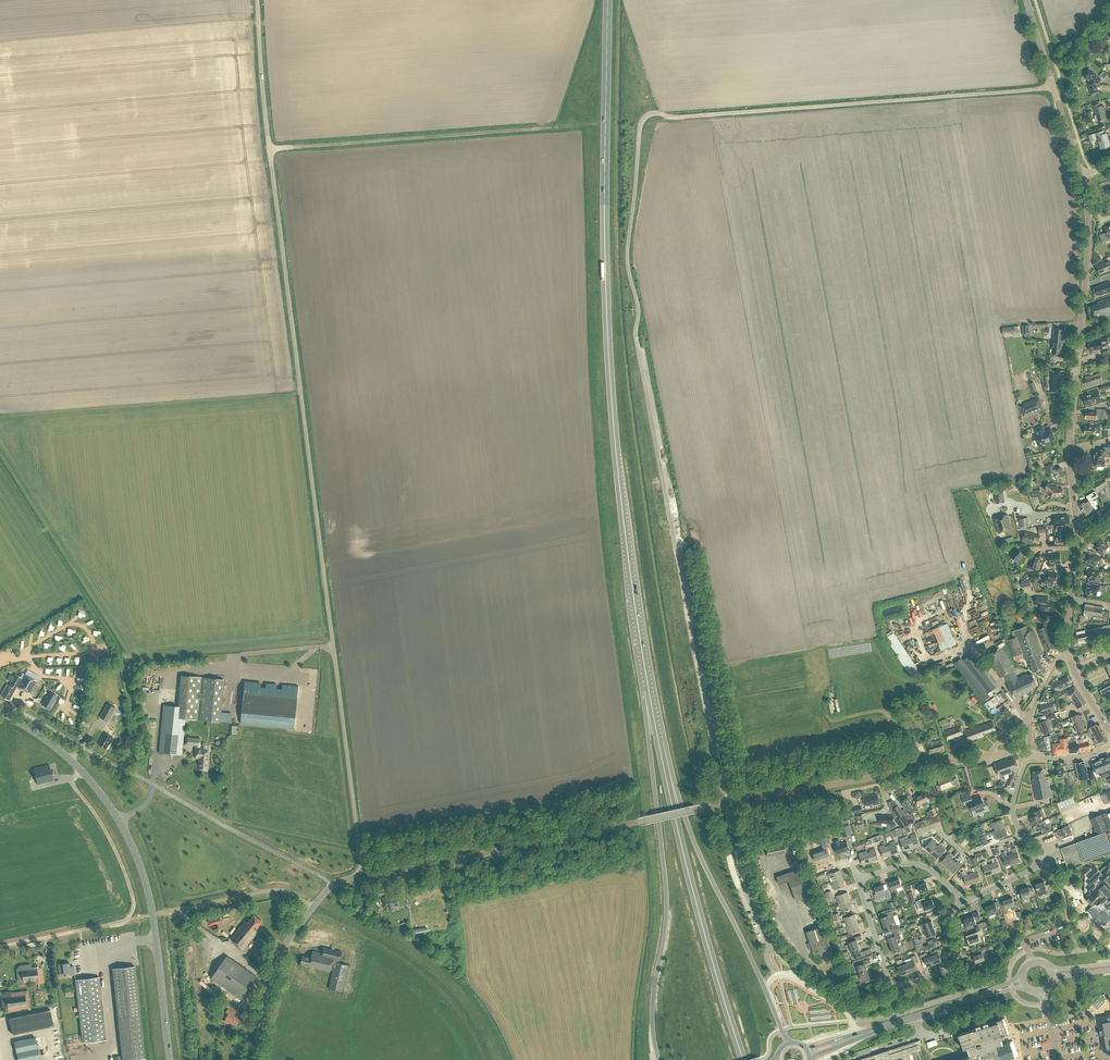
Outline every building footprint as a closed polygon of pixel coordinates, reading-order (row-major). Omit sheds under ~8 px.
[(1101,80),(1090,69),(1084,74),(1091,81),(1088,84),(1092,95),(1099,93),(1096,85),(1101,80)] [(1104,80),(1109,75),(1105,71),(1100,76),(1104,80)] [(1096,120),(1098,120),(1098,121),(1102,119),(1102,120),(1104,120),(1104,119),(1106,118),(1103,106),(1100,106),(1099,103),(1092,106),(1093,109),(1094,108),(1096,115),(1095,115),(1094,117),(1096,120)] [(1101,149),(1109,147),(1109,144),(1106,133),(1104,134),(1103,131),(1089,135),(1091,141),(1098,139),(1101,149)] [(1109,240),(1109,226),(1105,227),(1107,233),(1105,234),(1104,233),(1100,234),(1102,243),(1109,240)] [(1109,261),(1096,266),(1099,274),(1109,270),(1109,264),(1109,261)] [(1109,281),(1100,284),(1101,285),(1093,287),(1095,295),(1100,293),(1100,294),(1109,291),(1109,283),(1109,281)] [(1092,306),(1095,316),(1097,315),(1098,318),(1109,314),(1109,298),(1101,300),(1101,301),(1097,302),(1098,304),(1092,306)] [(1053,341),(1063,342),(1064,329),(1054,328),(1053,341)] [(1107,338),(1095,340),(1088,341),(1088,342),(1089,350),(1092,350),(1092,353),(1100,352),(1100,350),(1103,349),(1102,346),(1104,346),(1108,345),(1107,338)] [(1051,352),(1061,354),(1063,342),(1053,341),(1051,352)] [(1051,371),(1052,392),(1062,392),(1062,388),(1065,388),(1065,371),(1051,371)] [(1085,377),(1085,380),(1084,380),(1086,385),(1087,385),(1088,386),(1103,382),(1100,373),(1090,377),(1090,375),(1085,377)] [(1098,391),(1092,392),(1093,394),(1083,397),(1086,405),(1096,402),(1096,403),(1101,401),(1098,391)] [(1039,398),(1024,404),(1025,405),(1020,407),(1023,415),(1028,414),(1029,415),(1043,409),(1039,398)] [(1107,418),(1107,410),(1104,409),(1097,409),(1097,412),(1091,412),(1086,412),(1086,417),(1090,418),(1096,418),(1103,418),(1107,418)] [(1036,440),(1038,439),(1040,445),(1055,439),(1052,432),(1050,433),(1046,431),(1045,432),(1042,426),(1035,429),(1038,435),(1035,436),(1036,440)] [(1085,427),(1085,433),(1090,434),(1095,435),(1095,432),(1100,433),(1100,428),(1095,428),(1095,427),(1091,426),(1091,427),(1085,427)] [(1093,463),(1094,464),(1095,465),(1097,465),(1097,469),(1103,469),(1103,465),(1105,465),(1105,456),(1109,456),(1109,457),(1109,447),(1104,447),(1104,449),(1098,450),(1098,452),(1094,452),(1094,460),(1093,461),(1093,463)] [(1053,463),(1046,466),(1050,474),(1054,472),(1057,479),(1064,477),(1060,467),(1054,469),(1053,468),(1054,467),(1055,467),(1053,463)] [(1094,484),(1098,491),(1099,491),(1104,487),(1103,486),(1108,484),(1105,478),(1094,484)] [(1051,493),(1051,496),(1063,496),(1062,488),(1057,489),(1057,487),(1054,487),(1048,483),(1044,488),(1051,493)] [(1092,500),(1098,496),(1095,491),(1087,496),(1089,500),(1080,505),(1086,515),(1095,510),(1098,508),(1092,500)] [(995,493),(996,503),(1005,502),(1003,492),(995,493)] [(994,520),(998,533),(1012,529),(1008,515),(994,520)] [(1053,516),(1054,525),(1065,524),(1069,524),(1068,515),(1053,516)] [(1029,526),(1028,518),(1019,519),(1020,527),(1029,526)] [(1067,534),(1066,525),(1055,526),(1056,542),(1066,541),(1066,535),(1067,534)] [(1039,540),(1040,536),(1031,533),(1025,532),(1022,540),(1033,544),(1034,538),(1039,540)] [(1096,546),(1099,548),(1097,551),(1104,556),(1107,551),(1106,550),(1109,546),(1100,540),(1096,546)] [(1010,556),(1017,562),(1022,557),(1022,558),(1026,553),(1023,550),(1021,552),(1017,549),(1010,556)] [(1048,563),(1049,567),(1055,566),(1054,564),(1061,563),(1060,554),(1050,555),(1050,563),(1048,563)] [(1095,566),(1098,568),(1100,567),(1101,565),(1101,564),(1102,561),(1100,560),(1102,558),(1094,554),(1092,557),(1089,555),(1085,562),(1095,566)] [(1029,565),(1038,568),(1040,562),(1042,556),(1038,555),(1038,557),(1032,555),(1029,565)] [(1087,577),(1091,577),(1091,581),(1100,583),(1101,576),(1098,576),(1099,572),(1089,570),(1087,577)] [(1057,574),(1048,573),(1048,578),(1045,578),(1045,577),(1044,577),(1044,583),(1047,584),(1047,586),(1051,587),(1052,586),(1053,580),(1056,581),(1057,574)] [(1087,587),(1086,594),(1097,595),(1097,591),(1099,591),(1105,592),(1106,591),(1107,586),(1100,585),(1092,584),(1091,587),(1087,587)] [(1036,604),(1041,605),(1040,609),(1053,611),(1054,602),(1047,601),(1047,597),(1037,596),(1036,604)] [(976,603),(978,607),(987,602),(985,598),(976,603)] [(1084,615),(1092,617),(1094,605),(1086,603),(1084,615)] [(1109,620),(1109,614),(1109,612),(1103,611),(1103,606),(1094,605),(1092,617),(1109,620)] [(980,619),(994,613),(993,610),(979,616),(980,619)] [(933,621),(932,619),(923,622),(926,628),(941,621),(940,618),(933,621)] [(1028,659),(1033,672),(1045,667),(1040,654),(1043,653),(1033,629),(1029,631),(1027,625),(1014,630),(1016,636),(1007,640),(1014,656),(1023,653),(1026,660),(1028,659)] [(1057,648),(1053,636),(1051,636),(1047,626),(1037,630),(1046,652),(1057,648)] [(1094,628),(1096,640),(1105,638),(1102,626),(1094,628)] [(1085,630),(1088,642),(1096,640),(1094,628),(1085,630)] [(1076,632),(1079,644),(1088,642),(1085,630),(1076,632)] [(896,632),(887,637),(911,676),(919,670),(896,632)] [(1000,677),(1004,675),(1008,682),(1007,682),(1015,698),(1028,692),(1028,691),(1032,689),(1031,687),(1038,684),(1032,673),(1027,676),(1026,674),(1016,679),(1012,670),(1015,669),(1001,646),(987,655),(1000,677)] [(962,656),(954,663),(983,701),(990,696),(987,693),(996,686),(971,653),(964,659),(962,656)] [(0,694),(0,695),(8,700),(16,686),(29,694),(36,681),(23,673),(21,678),(14,674),(8,685),(6,684),(0,694)] [(224,679),(202,677),(180,675),(177,706),(163,705),(158,752),(181,754),(182,754),(181,754),(185,718),(220,721),(224,679)] [(1058,679),(1051,683),(1056,693),(1061,690),(1072,684),(1068,676),(1059,681),(1058,679)] [(1106,683),(1108,686),(1100,690),(1104,696),(1107,694),(1108,696),(1109,695),(1109,681),(1106,683)] [(244,685),(241,719),(295,724),(298,691),(244,685)] [(1075,686),(1068,691),(1067,689),(1065,690),(1078,709),(1087,703),(1075,686)] [(47,705),(46,706),(50,709),(57,696),(50,692),(47,697),(46,697),(43,702),(47,705)] [(976,704),(980,700),(975,696),(971,699),(976,704)] [(1048,699),(1049,702),(1040,705),(1043,713),(1055,709),(1054,707),(1057,706),(1053,697),(1048,699)] [(840,711),(837,698),(829,700),(831,713),(840,711)] [(115,708),(108,703),(100,716),(108,721),(115,708)] [(997,708),(999,712),(1005,719),(1012,714),(1004,703),(997,708)] [(1050,719),(1056,717),(1055,713),(1047,716),(1049,719),(1040,722),(1044,733),(1052,731),(1049,723),(1051,722),(1050,719)] [(1071,717),(1074,725),(1084,721),(1082,714),(1079,715),(1079,713),(1073,716),(1071,717)] [(964,730),(967,741),(983,736),(982,734),(995,729),(993,721),(979,726),(979,725),(964,730)] [(1074,725),(1078,733),(1080,732),(1086,730),(1085,728),(1087,727),(1084,721),(1074,725)] [(1091,732),(1093,735),(1103,730),(1100,724),(1098,725),(1097,723),(1091,726),(1089,728),(1090,729),(1088,730),(1089,733),(1091,732)] [(943,732),(946,741),(963,735),(960,726),(943,732)] [(1097,742),(1097,743),(1100,742),(1105,739),(1104,737),(1106,736),(1103,730),(1093,735),(1095,739),(1093,740),(1095,743),(1097,742)] [(1053,749),(1054,753),(1069,751),(1068,741),(1068,737),(1063,737),(1060,731),(1045,737),(1049,750),(1053,749)] [(101,739),(98,744),(106,748),(108,744),(109,744),(113,737),(104,732),(100,739),(101,739)] [(194,757),(199,757),(198,769),(207,770),(208,761),(207,761),(208,751),(203,750),(204,748),(199,747),(200,738),(186,737),(186,744),(195,745),(194,757)] [(944,749),(942,740),(941,738),(932,741),(932,743),(931,744),(931,743),(927,745),(930,754),(938,752),(938,751),(944,749)] [(1068,741),(1069,751),(1069,752),(1078,751),(1077,740),(1068,741)] [(1089,741),(1083,742),(1082,741),(1078,742),(1080,751),(1091,749),(1089,741)] [(1096,774),(1109,768),(1109,757),(1107,758),(1107,757),(1098,760),(1098,761),(1092,763),(1096,774)] [(994,763),(999,777),(1012,773),(1011,771),(1016,770),(1015,769),(1019,767),(1015,758),(1009,760),(1007,759),(994,763)] [(1079,778),(1088,776),(1090,786),(1093,785),(1092,778),(1094,778),(1093,770),(1087,771),(1087,767),(1085,767),(1084,762),(1076,763),(1079,778)] [(32,768),(36,784),(52,780),(48,764),(32,768)] [(1056,771),(1057,777),(1066,776),(1064,769),(1056,771)] [(1045,775),(1046,775),(1045,771),(1044,771),(1044,770),(1034,772),(1035,779),(1032,779),(1036,800),(1052,797),(1048,780),(1047,780),(1046,776),(1045,776),(1045,775)] [(1006,784),(1011,786),(1016,774),(1013,773),(1012,775),(1011,775),(1006,784)] [(946,778),(945,775),(938,778),(942,789),(959,782),(956,774),(946,778)] [(940,792),(935,780),(927,783),(932,796),(940,792)] [(930,799),(926,791),(917,796),(917,795),(914,797),(918,805),(923,803),(924,805),(925,806),(928,804),(929,803),(927,800),(930,799)] [(969,803),(972,810),(974,816),(980,813),(980,815),(984,813),(984,812),(990,809),(986,804),(984,805),(980,795),(972,798),(970,792),(961,795),(965,804),(969,803)] [(878,796),(876,796),(876,794),(864,796),(866,807),(869,807),(869,805),(879,803),(878,796)] [(905,814),(908,811),(909,813),(910,813),(912,811),(913,811),(915,810),(916,809),(913,805),(913,804),(908,796),(906,798),(905,798),(904,798),(903,798),(902,798),(902,799),(902,800),(902,801),(900,802),(905,808),(902,810),(905,814)] [(1042,821),(1041,817),(1045,815),(1042,809),(1033,812),(1034,816),(1030,818),(1032,825),(1034,824),(1042,821)] [(1109,815),(1107,811),(1091,818),(1096,828),(1093,829),(1095,834),(1098,833),(1109,828),(1109,815)] [(880,822),(888,823),(887,828),(892,829),(892,828),(894,828),(895,827),(896,824),(893,823),(893,816),(887,815),(887,816),(880,816),(880,822)] [(908,821),(903,815),(896,820),(901,826),(908,821)] [(995,827),(996,830),(1004,827),(1003,823),(1004,823),(1002,819),(991,823),(993,828),(995,827)] [(1041,829),(1042,832),(1052,829),(1049,823),(1046,824),(1044,820),(1042,821),(1034,824),(1035,825),(1034,826),(1034,827),(1034,829),(1035,829),(1036,830),(1037,831),(1041,829)] [(1069,825),(1066,827),(1058,830),(1061,837),(1072,832),(1069,825)] [(995,834),(996,839),(1008,835),(1006,831),(1004,827),(996,830),(997,833),(995,834)] [(1098,834),(1076,842),(1078,847),(1072,849),(1074,854),(1064,857),(1066,863),(1071,861),(1072,865),(1083,861),(1084,862),(1104,854),(1105,856),(1109,854),(1109,829),(1098,834)] [(909,838),(912,847),(916,845),(916,846),(920,845),(915,833),(911,835),(911,837),(909,838)] [(832,854),(826,836),(820,838),(824,849),(812,853),(815,861),(829,856),(828,855),(832,854)] [(900,839),(904,850),(908,849),(907,848),(912,847),(909,838),(906,839),(905,837),(900,839)] [(835,845),(834,846),(837,854),(850,849),(847,841),(840,843),(839,839),(834,841),(835,845)] [(929,850),(932,852),(938,846),(936,844),(937,842),(933,839),(925,848),(928,850),(929,850)] [(888,845),(891,854),(895,853),(899,852),(895,841),(890,842),(891,844),(888,845)] [(767,856),(786,852),(784,842),(765,846),(767,856)] [(879,846),(884,858),(887,856),(891,854),(888,845),(885,846),(884,844),(879,846)] [(934,856),(937,858),(945,849),(942,846),(940,848),(938,846),(932,852),(935,855),(934,856)] [(1010,854),(1014,864),(1021,861),(1016,847),(1013,848),(1014,851),(1013,852),(1013,853),(1010,854)] [(868,853),(871,861),(875,860),(875,861),(879,859),(875,848),(870,850),(871,852),(868,853)] [(859,853),(863,865),(867,864),(867,863),(871,861),(868,853),(867,850),(859,853)] [(1001,852),(1006,866),(1014,864),(1010,854),(1007,855),(1007,854),(1005,854),(1004,851),(1001,852)] [(945,864),(948,867),(954,860),(952,858),(953,856),(949,853),(941,862),(944,865),(945,864)] [(990,864),(994,873),(1001,871),(996,857),(993,858),(994,861),(993,862),(993,863),(990,864)] [(951,870),(954,873),(962,864),(958,860),(957,862),(954,860),(948,867),(951,870)] [(986,876),(994,873),(990,864),(987,865),(987,864),(986,864),(985,861),(982,862),(986,876)] [(1109,862),(1109,868),(1103,874),(1094,864),(1091,867),(1085,867),(1082,870),(1085,873),(1084,892),(1089,897),(1087,900),(1092,906),(1093,906),(1095,904),(1101,904),(1106,910),(1106,911),(1109,911),(1109,861),(1109,862)] [(971,873),(974,883),(982,880),(977,866),(974,867),(975,870),(974,871),(974,872),(971,873)] [(790,880),(797,900),(812,894),(803,867),(777,876),(780,883),(790,880)] [(828,874),(831,882),(842,878),(841,874),(840,870),(828,874)] [(962,871),(967,885),(974,883),(971,873),(968,874),(967,873),(966,873),(965,870),(962,871)] [(831,882),(834,890),(846,885),(844,882),(842,878),(831,882)] [(891,886),(888,887),(891,896),(898,894),(896,890),(898,890),(897,887),(902,886),(899,879),(890,882),(891,886)] [(1045,888),(1048,894),(1053,892),(1050,883),(1046,885),(1044,881),(1035,884),(1037,891),(1038,891),(1039,892),(1044,890),(1044,889),(1045,888)] [(927,882),(919,885),(918,882),(913,884),(915,889),(919,888),(920,892),(929,889),(927,882)] [(877,894),(874,894),(876,900),(882,898),(881,897),(886,895),(888,898),(891,897),(889,889),(886,890),(883,885),(875,888),(877,894)] [(1020,890),(1022,896),(1023,900),(1035,895),(1032,887),(1029,888),(1029,886),(1020,890)] [(916,900),(912,891),(907,893),(911,902),(916,900)] [(836,896),(839,904),(850,900),(848,896),(849,896),(848,892),(836,896)] [(382,898),(384,907),(386,907),(387,911),(395,910),(395,906),(398,905),(397,896),(388,898),(388,897),(382,898)] [(1013,910),(1020,907),(1018,900),(1014,901),(1013,897),(1003,900),(1006,908),(1012,906),(1013,910)] [(918,900),(915,901),(918,908),(925,906),(926,909),(925,909),(926,912),(932,910),(931,907),(935,906),(932,899),(925,901),(924,898),(925,898),(918,900)] [(839,904),(842,912),(853,908),(852,904),(851,904),(850,900),(839,904)] [(364,907),(376,914),(379,908),(368,901),(364,907)] [(986,907),(988,913),(989,916),(996,913),(997,916),(1003,914),(1001,908),(998,909),(996,903),(986,907)] [(881,918),(884,925),(891,922),(890,919),(894,917),(892,910),(887,912),(888,915),(881,918)] [(975,919),(981,917),(979,911),(969,915),(970,917),(964,919),(966,926),(977,923),(975,919)] [(847,926),(857,922),(856,918),(857,918),(855,914),(844,918),(847,926)] [(254,915),(247,923),(244,921),(230,938),(243,949),(257,932),(255,930),(258,926),(262,921),(254,915)] [(911,924),(916,922),(914,918),(907,921),(910,929),(912,928),(911,924)] [(922,923),(925,930),(934,927),(932,920),(922,923)] [(847,926),(849,934),(861,930),(859,926),(857,922),(847,926)] [(893,930),(894,933),(899,931),(897,924),(892,925),(891,922),(884,925),(886,932),(893,930)] [(823,925),(806,931),(810,942),(808,943),(810,951),(813,950),(814,954),(831,948),(823,925)] [(925,930),(927,937),(936,933),(934,927),(925,930)] [(912,930),(917,944),(923,941),(922,938),(918,940),(915,929),(912,930)] [(978,941),(979,944),(985,942),(983,935),(979,937),(977,930),(969,932),(970,935),(968,936),(971,943),(978,941)] [(888,938),(891,945),(898,942),(897,939),(901,937),(899,931),(894,933),(895,936),(888,938)] [(266,938),(261,934),(260,936),(259,935),(254,941),(260,946),(266,938)] [(849,942),(852,950),(860,947),(857,940),(863,939),(861,935),(851,939),(852,941),(849,942)] [(900,950),(901,953),(906,951),(904,945),(899,946),(898,942),(891,945),(893,953),(900,950)] [(852,958),(853,963),(873,955),(872,952),(868,954),(867,952),(862,954),(860,947),(852,950),(854,957),(852,958)] [(328,988),(342,991),(349,965),(333,961),(333,959),(339,960),(341,952),(324,948),(323,953),(312,951),(311,957),(302,955),(300,964),(330,972),(331,969),(333,969),(328,988)] [(932,956),(934,963),(942,961),(939,954),(943,953),(941,948),(934,950),(934,951),(931,952),(932,956)] [(985,958),(987,957),(984,950),(982,951),(982,953),(974,956),(976,962),(985,959),(985,958)] [(925,959),(927,966),(934,963),(932,956),(929,957),(927,953),(920,955),(922,960),(925,959)] [(257,976),(227,955),(212,978),(241,998),(257,976)] [(913,962),(907,964),(909,972),(917,969),(915,962),(918,961),(915,955),(911,957),(913,962)] [(857,966),(860,973),(868,971),(865,964),(871,962),(869,958),(859,962),(860,965),(857,966)] [(903,959),(897,961),(899,967),(898,967),(901,975),(909,972),(907,964),(906,961),(904,962),(903,959)] [(70,973),(70,975),(74,975),(74,967),(70,968),(69,963),(57,964),(58,974),(70,973)] [(17,971),(18,977),(23,977),(23,981),(37,979),(38,982),(43,982),(41,968),(37,969),(36,967),(28,968),(28,965),(21,966),(20,966),(19,967),(18,968),(18,969),(17,970),(17,971)] [(112,968),(123,1059),(126,1059),(145,1058),(134,966),(112,968)] [(865,980),(866,983),(876,979),(875,975),(870,977),(868,971),(860,973),(862,981),(865,980)] [(78,1011),(82,1042),(106,1039),(99,977),(75,980),(78,1007),(78,1011)] [(202,980),(200,982),(211,992),(213,990),(202,980)] [(3,994),(2,995),(2,996),(2,997),(2,998),(2,1004),(4,1004),(5,1007),(8,1006),(8,1010),(29,1007),(27,991),(11,993),(11,992),(6,992),(5,992),(5,993),(4,993),(3,994)] [(1106,999),(1104,994),(1100,995),(1101,996),(1092,997),(1093,1003),(1097,1007),(1102,1003),(1101,1002),(1102,1001),(1106,999)] [(218,1008),(221,1010),(222,1005),(229,1008),(230,1004),(221,1000),(218,1008)] [(230,1021),(236,1024),(239,1017),(234,1014),(235,1011),(228,1008),(226,1012),(228,1013),(224,1021),(229,1023),(230,1021)] [(53,1026),(50,1009),(9,1018),(12,1034),(53,1026)] [(1109,1013),(1109,1016),(1099,1018),(1104,1051),(1109,1054),(1109,1013)] [(957,1059),(1001,1059),(1000,1059),(1002,1058),(1003,1059),(1005,1059),(1016,1057),(1011,1041),(1006,1042),(1004,1035),(1008,1034),(1003,1018),(990,1022),(991,1024),(989,1024),(989,1023),(973,1028),(974,1030),(972,1030),(972,1029),(959,1033),(959,1035),(960,1038),(962,1037),(964,1044),(962,1045),(963,1048),(964,1048),(964,1049),(968,1048),(970,1054),(970,1056),(957,1059)] [(18,1059),(32,1059),(40,1058),(35,1037),(14,1042),(18,1059)] [(910,1055),(921,1051),(919,1045),(921,1044),(920,1040),(857,1059),(911,1059),(910,1055)]
